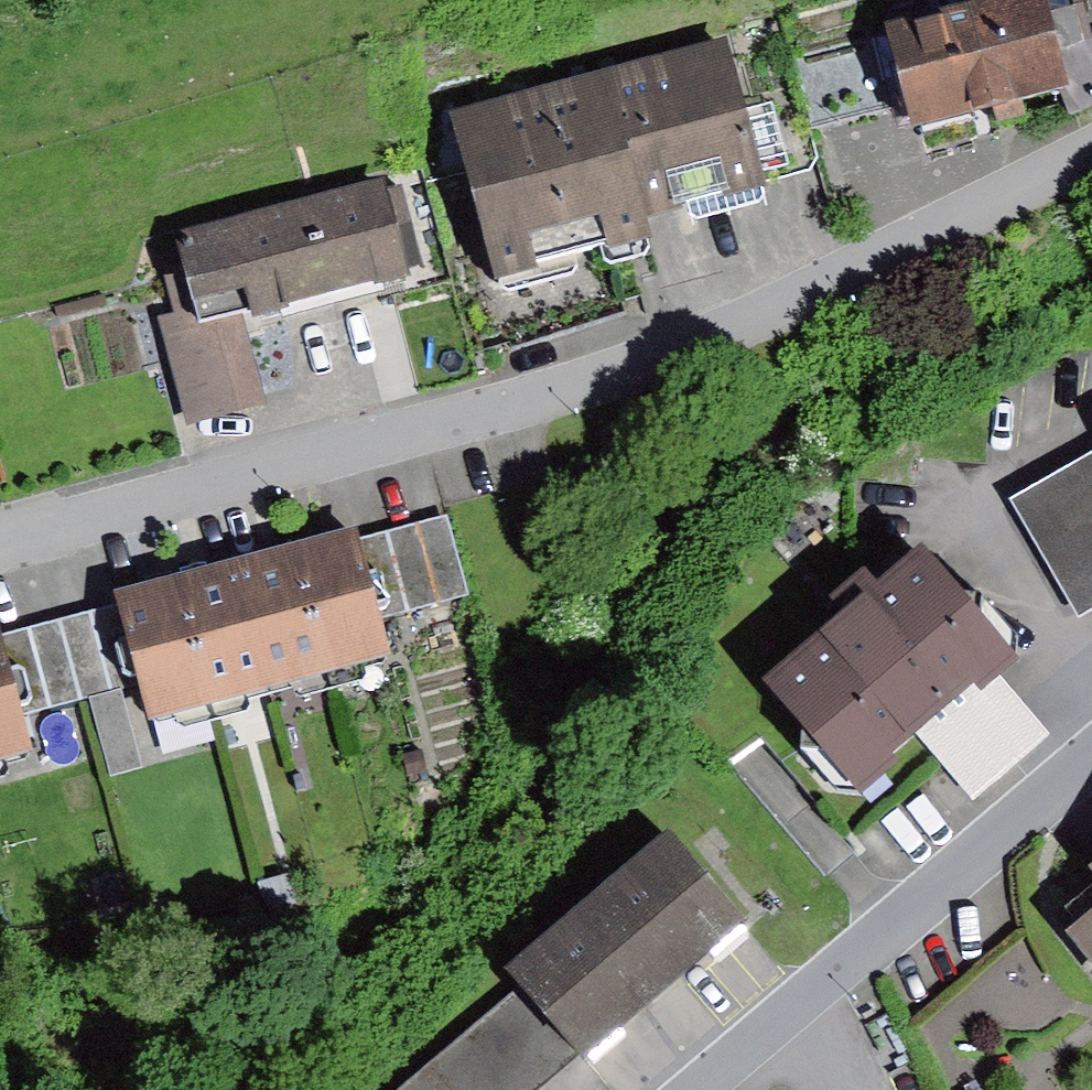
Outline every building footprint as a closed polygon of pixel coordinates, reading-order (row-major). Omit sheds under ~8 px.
[(972,21),(998,133),(1070,104),(1079,125),(1091,120),(1091,44),(1082,7),(1044,19),(1040,0),(967,0),(972,21)] [(998,133),(972,21),(800,59),(816,132),(899,113),(908,153),(998,133)] [(727,48),(444,122),(491,302),(653,259),(646,234),(763,204),(759,189),(809,176),(815,161),(794,82),(739,95),(727,48)] [(391,246),(439,233),(422,173),(296,208),(323,313),(404,293),(391,246)] [(323,313),(296,208),(170,240),(178,272),(165,275),(176,321),(159,325),(171,372),(250,353),(244,333),(323,313)] [(250,353),(171,372),(186,431),(264,412),(250,353)] [(1015,492),(1080,604),(1091,597),(1091,447),(1015,492)] [(445,511),(385,527),(407,607),(466,591),(445,511)] [(355,516),(287,535),(323,662),(392,643),(384,614),(407,607),(385,527),(360,534),(355,516)] [(1022,638),(924,526),(768,661),(862,769),(910,728),(970,797),(1047,730),(991,665),(1022,638)] [(287,535),(235,551),(268,675),(323,662),(287,535)] [(235,551),(179,565),(208,692),(268,675),(235,551)] [(179,565),(113,582),(117,600),(91,607),(111,689),(144,682),(149,705),(208,692),(179,565)] [(91,607),(28,623),(49,705),(111,689),(91,607)] [(0,616),(0,752),(37,741),(26,709),(49,705),(28,623),(5,630),(0,616)] [(746,900),(670,811),(502,954),(521,977),(577,1043),(652,979),(746,900)] [(1066,916),(1091,947),(1091,894),(1066,916)] [(389,1089),(522,1089),(577,1043),(521,977),(389,1089)]
